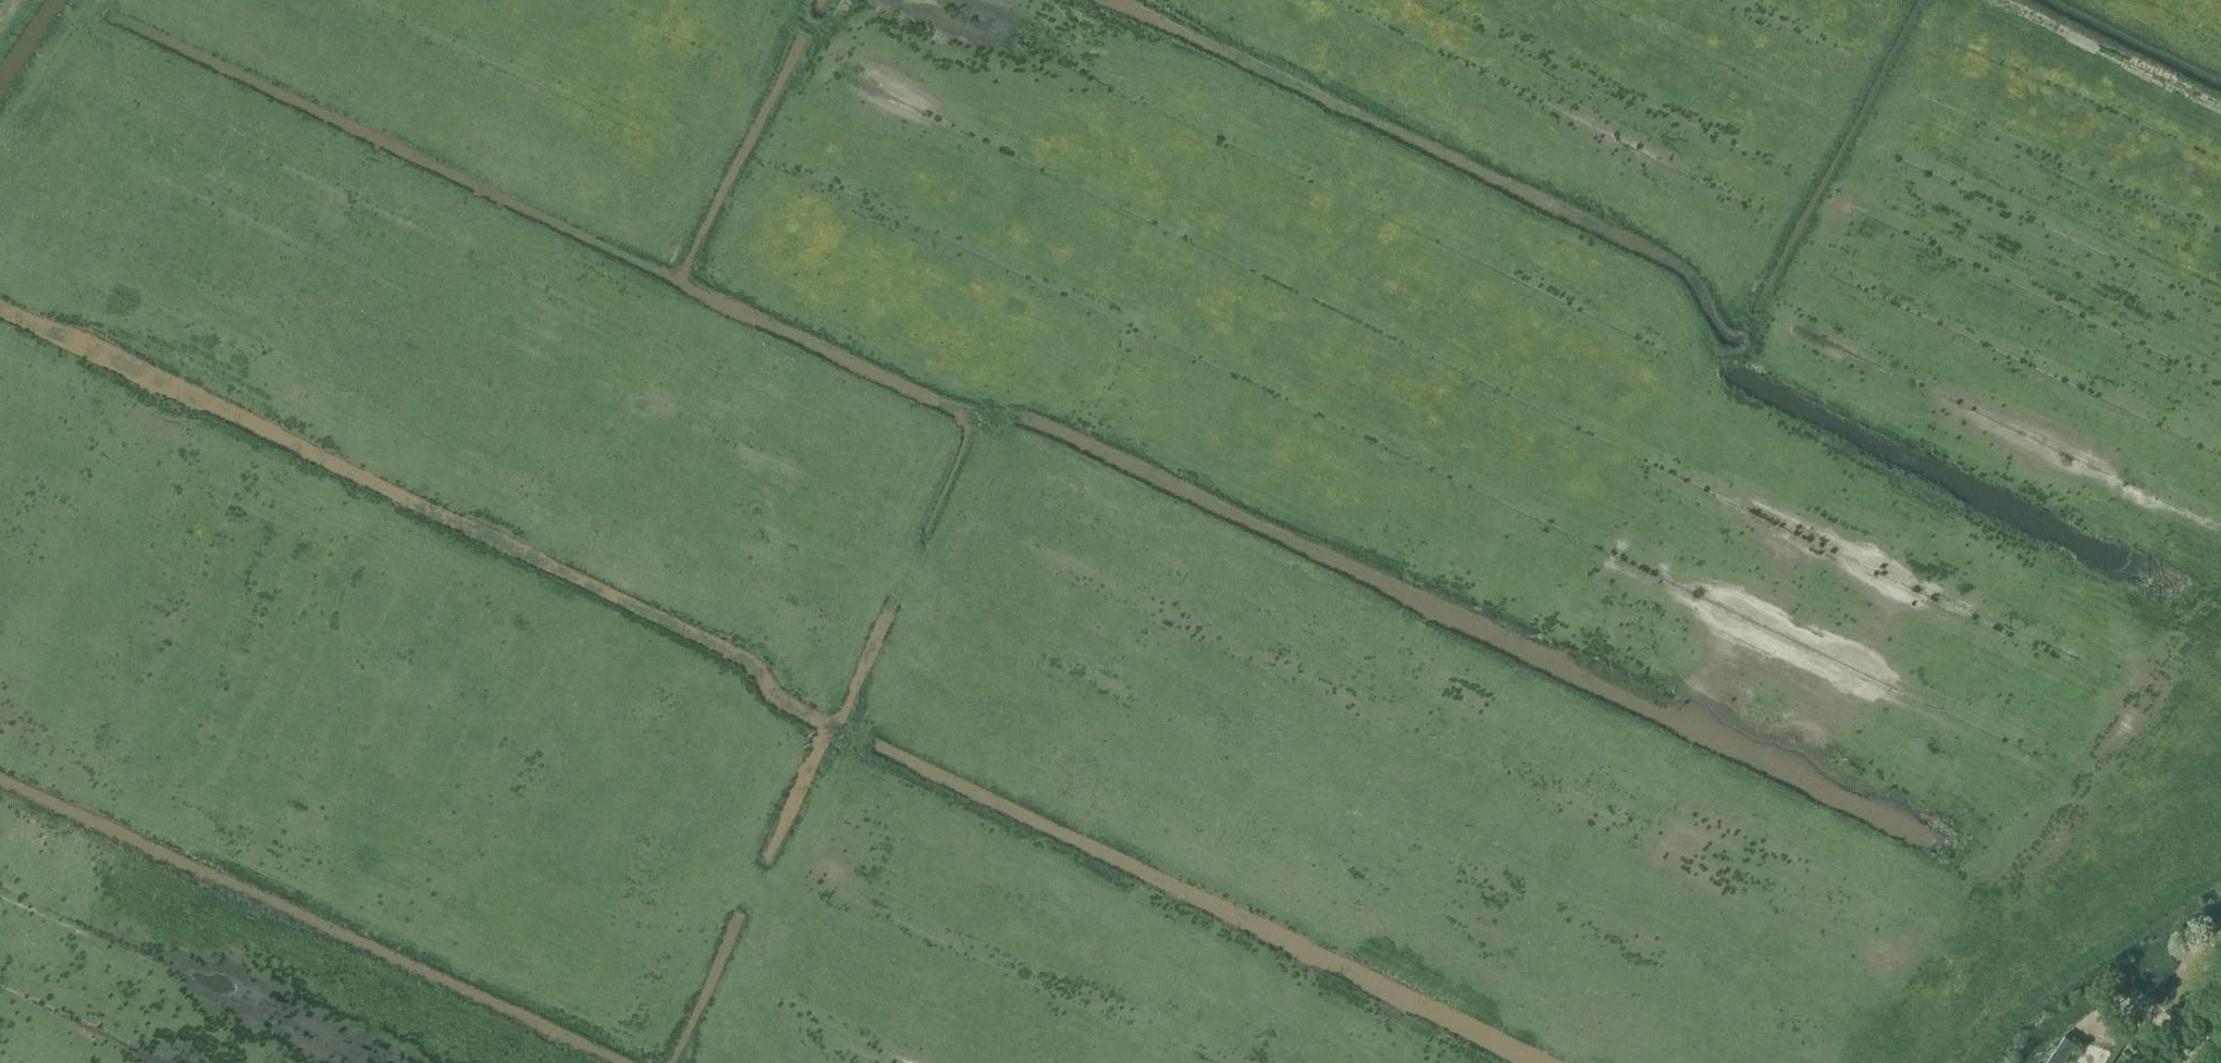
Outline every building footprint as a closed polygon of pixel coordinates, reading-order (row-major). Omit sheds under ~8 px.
[(2078,1042),(2064,1033),(2044,1062),(2064,1062),(2078,1042)]
